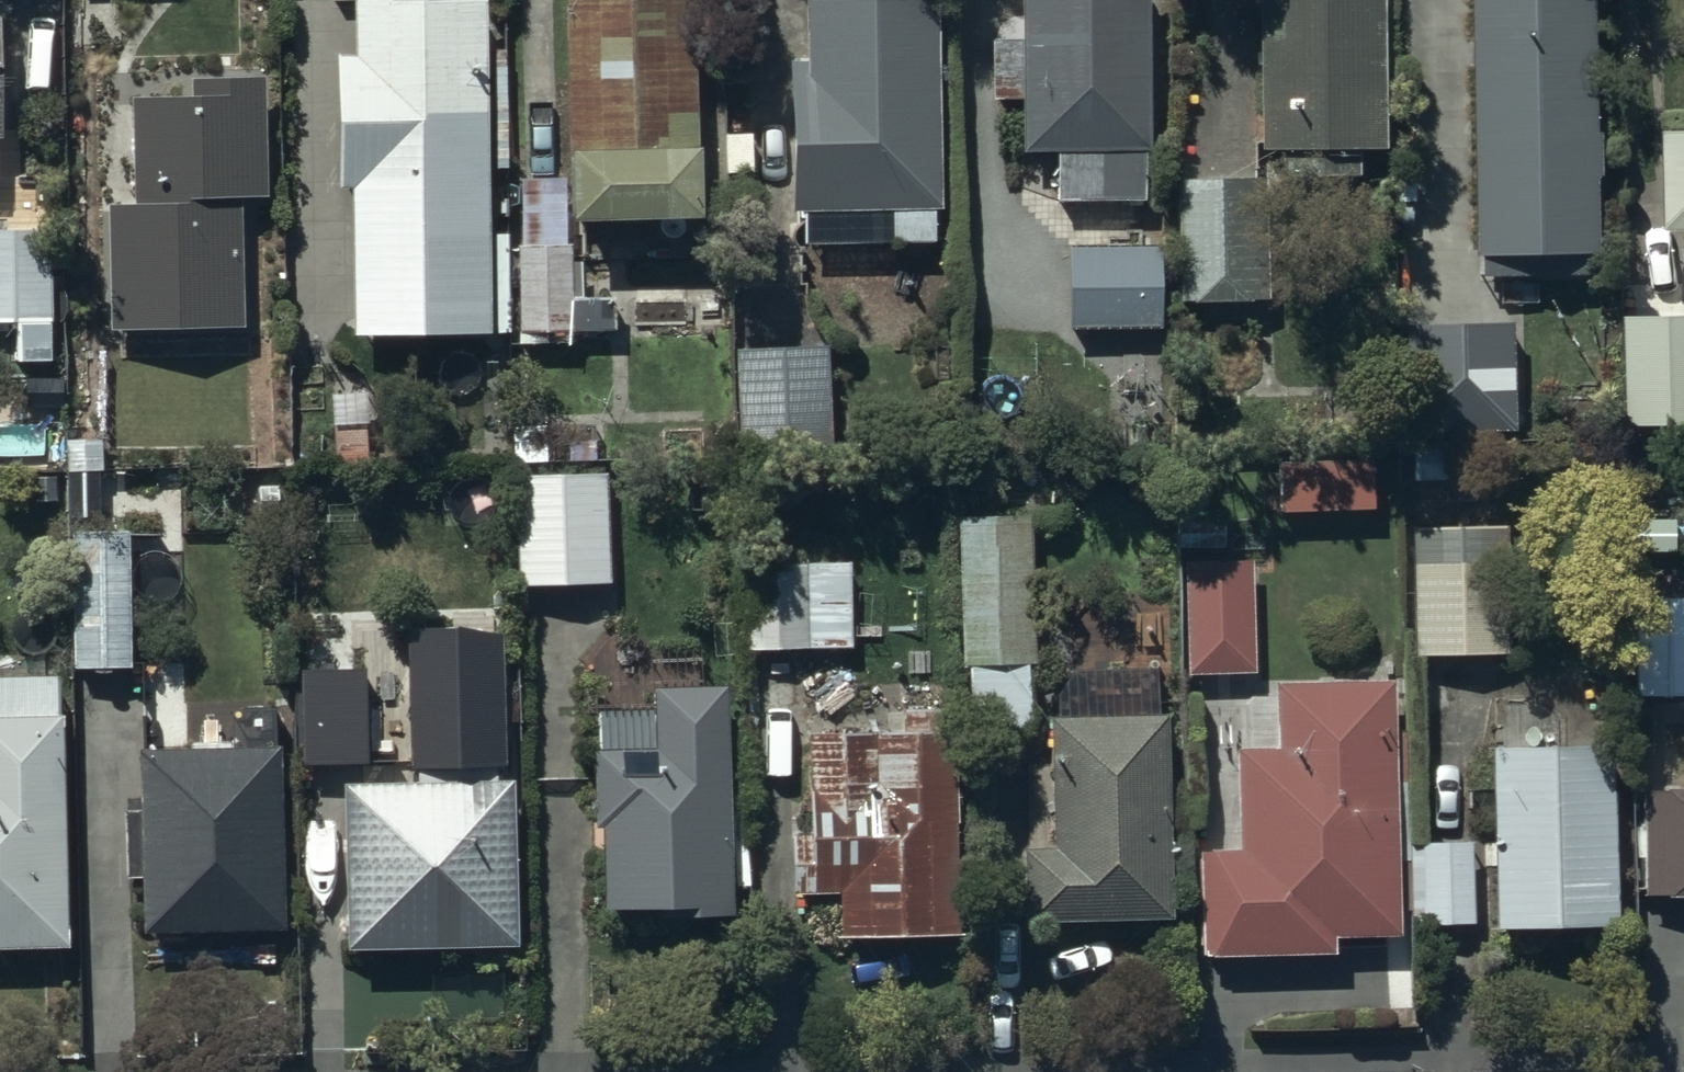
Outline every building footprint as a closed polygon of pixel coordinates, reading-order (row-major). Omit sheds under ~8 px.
[(488,339),(485,9),(425,10),(425,0),(354,1),(354,61),(337,61),(338,194),(351,194),(353,340),(488,339)] [(692,0),(684,0),(566,4),(569,231),(717,230),(717,147),(697,147),(692,0)] [(1143,0),(1018,0),(1019,43),(990,44),(991,103),(1020,103),(1021,157),(1051,156),(1052,205),(1140,204),(1139,157),(1146,157),(1143,0)] [(1380,0),(1254,0),(1256,158),(1277,157),(1277,183),(1357,181),(1357,155),(1382,155),(1380,0)] [(1586,0),(1463,0),(1471,263),(1478,263),(1479,281),(1594,278),(1586,0)] [(941,248),(938,7),(810,6),(811,86),(791,86),(792,216),(804,216),(804,250),(941,248)] [(263,202),(261,82),(191,84),(191,102),(132,103),(134,208),(109,208),(111,335),(245,333),(243,203),(263,202)] [(1665,134),(1668,233),(1683,233),(1683,133),(1665,134)] [(1265,307),(1265,184),(1177,184),(1177,307),(1265,307)] [(51,233),(0,233),(0,328),(13,328),(14,366),(52,366),(51,233)] [(1157,332),(1156,248),(1065,249),(1066,333),(1157,332)] [(571,336),(571,253),(555,253),(555,249),(519,250),(519,336),(571,336)] [(1518,441),(1514,327),(1414,330),(1418,444),(1518,441)] [(1632,340),(1632,433),(1683,433),(1683,340),(1632,340)] [(829,450),(828,349),(738,351),(740,452),(829,450)] [(608,590),(606,460),(515,461),(517,591),(608,590)] [(1368,515),(1368,460),(1279,460),(1279,515),(1368,515)] [(1031,523),(958,523),(958,670),(972,670),(973,736),(1025,736),(1026,667),(1030,668),(1031,523)] [(1502,660),(1502,526),(1410,526),(1410,660),(1502,660)] [(130,671),(127,534),(81,535),(81,550),(72,550),(72,672),(130,671)] [(1635,555),(1634,697),(1683,698),(1683,556),(1635,555)] [(1250,564),(1183,564),(1184,678),(1251,678),(1250,564)] [(850,567),(746,568),(748,654),(852,653),(850,567)] [(507,629),(409,631),(411,766),(509,764),(507,629)] [(371,762),(370,670),(302,671),(303,763),(371,762)] [(1166,924),(1164,720),(1153,720),(1153,675),(1073,675),(1056,700),(1056,723),(1046,723),(1048,854),(1020,855),(1021,926),(1166,924)] [(61,719),(54,720),(55,684),(0,684),(0,956),(67,955),(61,719)] [(1391,738),(1390,687),(1275,689),(1276,755),(1235,755),(1235,855),(1199,857),(1202,958),(1329,955),(1329,941),(1395,939),(1395,913),(1407,913),(1408,929),(1471,929),(1470,847),(1409,847),(1408,828),(1393,828),(1393,787),(1404,787),(1404,738),(1391,738)] [(730,922),(726,692),(652,693),(652,715),(600,716),(600,755),(592,755),(593,833),(602,833),(603,916),(670,916),(670,923),(730,922)] [(956,940),(956,739),(950,739),(950,713),(902,713),(902,740),(811,740),(810,840),(792,840),(792,896),(840,897),(840,941),(956,940)] [(283,935),(279,752),(137,755),(139,816),(124,817),(126,884),(143,884),(144,938),(283,935)] [(1610,933),(1609,754),(1489,754),(1491,934),(1610,933)] [(516,952),(513,786),(343,789),(346,955),(516,952)]
